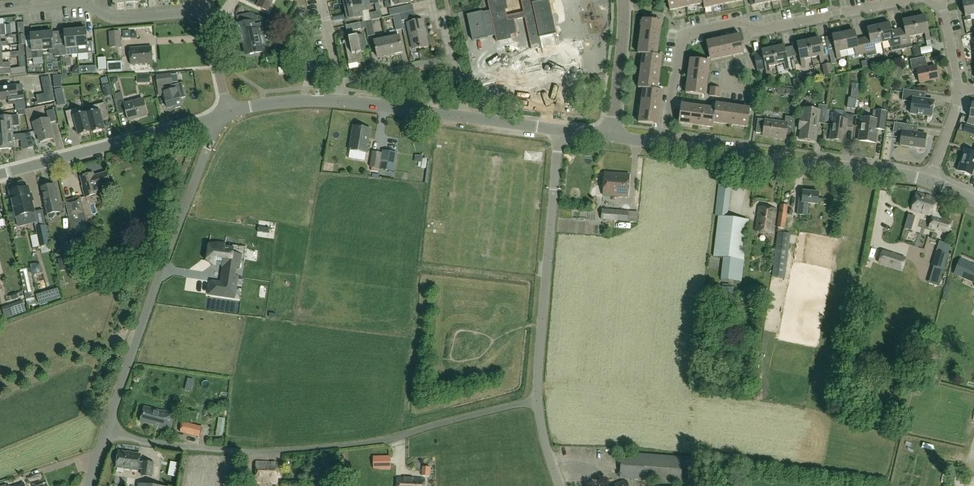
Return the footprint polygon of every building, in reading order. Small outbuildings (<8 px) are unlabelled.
[(258,7),(268,12),(273,0),(257,0),(260,1),(258,7)] [(340,0),(341,5),(344,5),(345,10),(370,5),(369,0),(366,0),(360,1),(360,0),(341,0),(340,0)] [(372,20),(382,18),(379,2),(378,3),(377,0),(372,2),(372,4),(375,3),(376,11),(368,13),(370,20),(372,20)] [(744,0),(667,0),(670,11),(703,3),(704,9),(744,0)] [(973,0),(968,0),(969,1),(962,2),(966,21),(971,20),(970,16),(973,15),(973,1),(973,0)] [(401,14),(414,11),(413,4),(389,9),(390,16),(393,15),(393,16),(400,14),(401,14)] [(370,5),(345,10),(346,15),(343,16),(344,21),(363,17),(362,12),(371,10),(370,5)] [(415,18),(414,11),(401,14),(402,20),(415,18)] [(242,36),(245,52),(255,50),(256,53),(263,51),(258,29),(255,29),(254,22),(259,21),(258,17),(250,13),(236,16),(238,24),(236,25),(239,36),(242,36)] [(472,50),(520,60),(516,79),(540,84),(545,61),(551,58),(553,62),(583,46),(577,34),(573,36),(568,26),(572,24),(565,13),(533,28),(479,15),(476,27),(480,28),(479,36),(474,35),(472,50)] [(400,14),(393,16),(396,30),(403,29),(400,14)] [(654,90),(659,56),(654,56),(659,21),(653,21),(654,15),(643,14),(638,54),(643,54),(638,88),(643,89),(638,123),(655,125),(660,91),(654,90)] [(925,16),(913,19),(917,36),(924,34),(927,46),(920,47),(921,55),(933,53),(930,40),(925,16)] [(905,36),(899,37),(901,50),(912,47),(910,37),(917,36),(913,19),(902,21),(905,36)] [(370,20),(365,21),(366,28),(368,37),(375,35),(372,20),(370,20)] [(423,20),(407,23),(412,49),(419,48),(419,49),(428,47),(423,20)] [(366,28),(365,21),(345,25),(347,32),(366,28)] [(901,50),(899,37),(893,38),(890,23),(878,26),(882,43),(889,42),(891,52),(901,50)] [(870,43),(863,44),(866,57),(877,55),(875,45),(882,43),(878,26),(867,28),(870,43)] [(88,42),(86,29),(75,30),(77,47),(78,55),(95,53),(94,41),(88,42)] [(66,44),(60,44),(61,56),(78,55),(77,47),(75,30),(64,31),(66,44)] [(108,32),(109,48),(122,47),(121,31),(108,32)] [(854,31),(843,34),(846,51),(854,49),(856,56),(865,54),(866,57),(863,44),(857,46),(854,31)] [(53,32),(41,33),(43,51),(49,50),(49,54),(55,54),(55,57),(61,56),(60,44),(54,45),(53,32)] [(43,51),(41,33),(31,34),(32,47),(26,47),(27,59),(39,58),(38,51),(43,51)] [(846,51),(843,34),(832,36),(832,39),(826,40),(830,58),(834,58),(832,49),(834,48),(837,60),(841,59),(839,53),(846,51)] [(0,36),(0,47),(1,46),(13,46),(12,41),(7,42),(1,42),(0,36),(6,35),(0,36)] [(362,52),(366,52),(362,35),(351,37),(352,40),(344,41),(349,64),(364,61),(362,52)] [(706,42),(709,58),(743,51),(740,35),(706,42)] [(399,36),(387,39),(390,55),(402,52),(399,36)] [(390,55),(387,39),(374,42),(377,58),(390,55)] [(808,41),(811,58),(819,57),(820,64),(824,63),(819,39),(808,41)] [(811,58),(808,41),(796,43),(801,67),(805,67),(804,60),(811,58)] [(0,47),(0,57),(10,56),(10,52),(2,53),(1,46),(0,47)] [(772,48),(776,66),(784,64),(785,71),(789,70),(784,46),(772,48)] [(152,47),(130,48),(131,65),(153,63),(152,47)] [(776,66),(772,48),(761,51),(766,75),(770,74),(769,67),(776,66)] [(114,55),(105,55),(105,68),(114,68),(114,55)] [(0,57),(0,75),(11,74),(11,69),(11,68),(10,62),(3,63),(2,57),(10,57),(10,56),(0,57)] [(925,57),(910,60),(912,71),(917,71),(919,83),(938,79),(935,66),(926,68),(923,57),(925,57)] [(129,58),(115,59),(115,69),(130,69),(129,58)] [(702,96),(707,61),(690,59),(686,93),(702,96)] [(310,72),(308,61),(299,63),(301,74),(310,72)] [(833,74),(831,63),(822,65),(824,76),(833,74)] [(19,68),(11,69),(11,74),(11,75),(26,72),(25,67),(19,68)] [(157,86),(172,84),(171,73),(156,75),(157,86)] [(186,97),(182,83),(164,88),(166,97),(165,97),(168,108),(175,106),(176,108),(181,107),(181,105),(182,104),(181,99),(186,97)] [(55,101),(51,85),(43,86),(46,103),(55,101)] [(24,102),(23,91),(22,86),(16,87),(16,86),(0,88),(0,101),(9,99),(9,104),(24,102)] [(719,98),(720,89),(711,87),(709,96),(719,98)] [(897,92),(903,93),(902,101),(912,102),(911,114),(930,116),(931,108),(932,108),(933,101),(917,99),(917,92),(903,90),(904,89),(897,88),(897,92)] [(55,90),(57,98),(64,97),(62,89),(55,90)] [(115,96),(120,114),(127,112),(129,120),(147,115),(143,100),(125,104),(123,99),(122,95),(115,96)] [(854,109),(856,99),(848,98),(847,108),(854,109)] [(747,128),(750,111),(750,107),(715,102),(714,107),(681,103),(681,107),(678,123),(712,128),(713,123),(747,128)] [(95,112),(87,114),(87,113),(92,133),(104,130),(101,118),(108,116),(105,103),(93,106),(95,112)] [(800,116),(798,130),(800,130),(799,139),(816,142),(818,124),(824,125),(827,106),(819,105),(818,110),(803,108),(802,116),(800,116)] [(77,109),(66,112),(69,125),(76,123),(79,135),(91,132),(91,133),(92,133),(87,113),(79,115),(77,109)] [(48,119),(33,123),(35,132),(38,131),(40,142),(54,139),(50,123),(56,121),(53,110),(50,111),(46,112),(48,119)] [(875,141),(877,129),(883,130),(884,131),(886,112),(873,111),(871,121),(862,119),(859,139),(855,138),(854,139),(875,141)] [(833,118),(830,139),(827,138),(826,139),(844,141),(846,127),(852,128),(854,116),(846,114),(845,120),(833,118)] [(15,135),(13,135),(12,126),(19,126),(18,115),(4,117),(4,123),(0,123),(0,136),(13,135),(15,135)] [(793,133),(795,118),(785,117),(784,123),(765,121),(763,136),(785,139),(786,132),(793,133)] [(900,145),(924,148),(926,134),(910,132),(911,126),(918,127),(918,126),(894,123),(893,133),(902,134),(900,145)] [(973,128),(965,125),(965,126),(961,124),(959,130),(963,131),(963,132),(971,134),(973,128)] [(367,153),(371,129),(353,126),(349,150),(367,153)] [(0,136),(0,149),(14,148),(13,141),(26,140),(28,148),(34,147),(30,133),(24,134),(15,135),(13,135),(0,136)] [(973,153),(965,150),(958,171),(971,175),(973,167),(973,152),(973,153)] [(370,167),(379,169),(379,170),(385,170),(388,152),(382,151),(382,153),(373,152),(370,167)] [(98,187),(104,185),(104,187),(111,186),(107,172),(94,176),(93,173),(80,177),(84,189),(83,189),(85,197),(100,193),(98,187)] [(617,183),(618,174),(604,173),(603,195),(614,196),(614,189),(615,190),(616,183),(617,183)] [(614,189),(614,196),(628,197),(629,175),(618,174),(617,183),(616,183),(615,190),(614,189)] [(732,175),(720,174),(715,215),(727,217),(732,175)] [(17,187),(33,185),(33,179),(16,181),(17,187)] [(54,185),(42,187),(46,208),(49,220),(53,219),(56,215),(55,213),(60,212),(58,205),(59,205),(54,185)] [(35,223),(37,222),(28,187),(10,192),(19,227),(35,223)] [(818,204),(819,193),(803,191),(803,198),(799,197),(798,215),(806,216),(808,203),(818,204)] [(929,228),(948,233),(951,222),(941,218),(938,213),(934,212),(938,199),(917,193),(911,210),(933,217),(929,228)] [(65,201),(74,236),(90,232),(81,197),(65,201)] [(784,278),(790,234),(783,233),(784,229),(788,206),(780,205),(777,228),(778,228),(777,232),(778,232),(772,276),(784,278)] [(772,234),(776,209),(759,207),(756,231),(772,234)] [(611,220),(612,210),(602,209),(601,219),(611,220)] [(628,211),(612,210),(611,220),(627,221),(628,211)] [(742,274),(748,220),(718,217),(714,256),(724,257),(721,279),(735,281),(741,281),(742,274)] [(832,222),(830,230),(838,232),(840,223),(832,222)] [(46,226),(36,228),(38,235),(30,236),(33,248),(40,246),(41,253),(51,251),(46,226)] [(61,236),(64,250),(73,249),(70,234),(61,236)] [(943,268),(951,245),(939,241),(932,265),(933,266),(931,272),(945,276),(947,269),(943,268)] [(210,245),(208,261),(217,263),(217,261),(224,262),(223,266),(225,266),(222,282),(211,281),(209,294),(236,298),(242,259),(233,257),(234,248),(226,247),(227,244),(219,243),(219,246),(210,245)] [(882,251),(879,262),(901,269),(904,258),(882,251)] [(960,259),(953,274),(973,283),(973,265),(960,259)] [(31,266),(31,270),(33,273),(37,274),(41,272),(41,268),(39,264),(35,264),(31,266)] [(799,274),(810,275),(811,267),(799,266),(799,274)] [(140,421),(170,429),(173,415),(144,407),(140,421)] [(218,417),(216,435),(222,436),(225,418),(218,417)] [(183,420),(180,430),(200,435),(202,425),(183,420)] [(140,476),(150,477),(152,463),(142,462),(142,463),(138,462),(139,455),(117,452),(115,468),(137,471),(137,470),(141,470),(140,476)] [(683,458),(622,453),(620,478),(632,479),(681,483),(683,458)] [(277,482),(278,463),(256,462),(256,482),(277,482)] [(429,476),(430,467),(422,467),(422,468),(417,467),(416,475),(429,476)] [(407,478),(398,478),(397,485),(424,485),(424,479),(407,478)]
